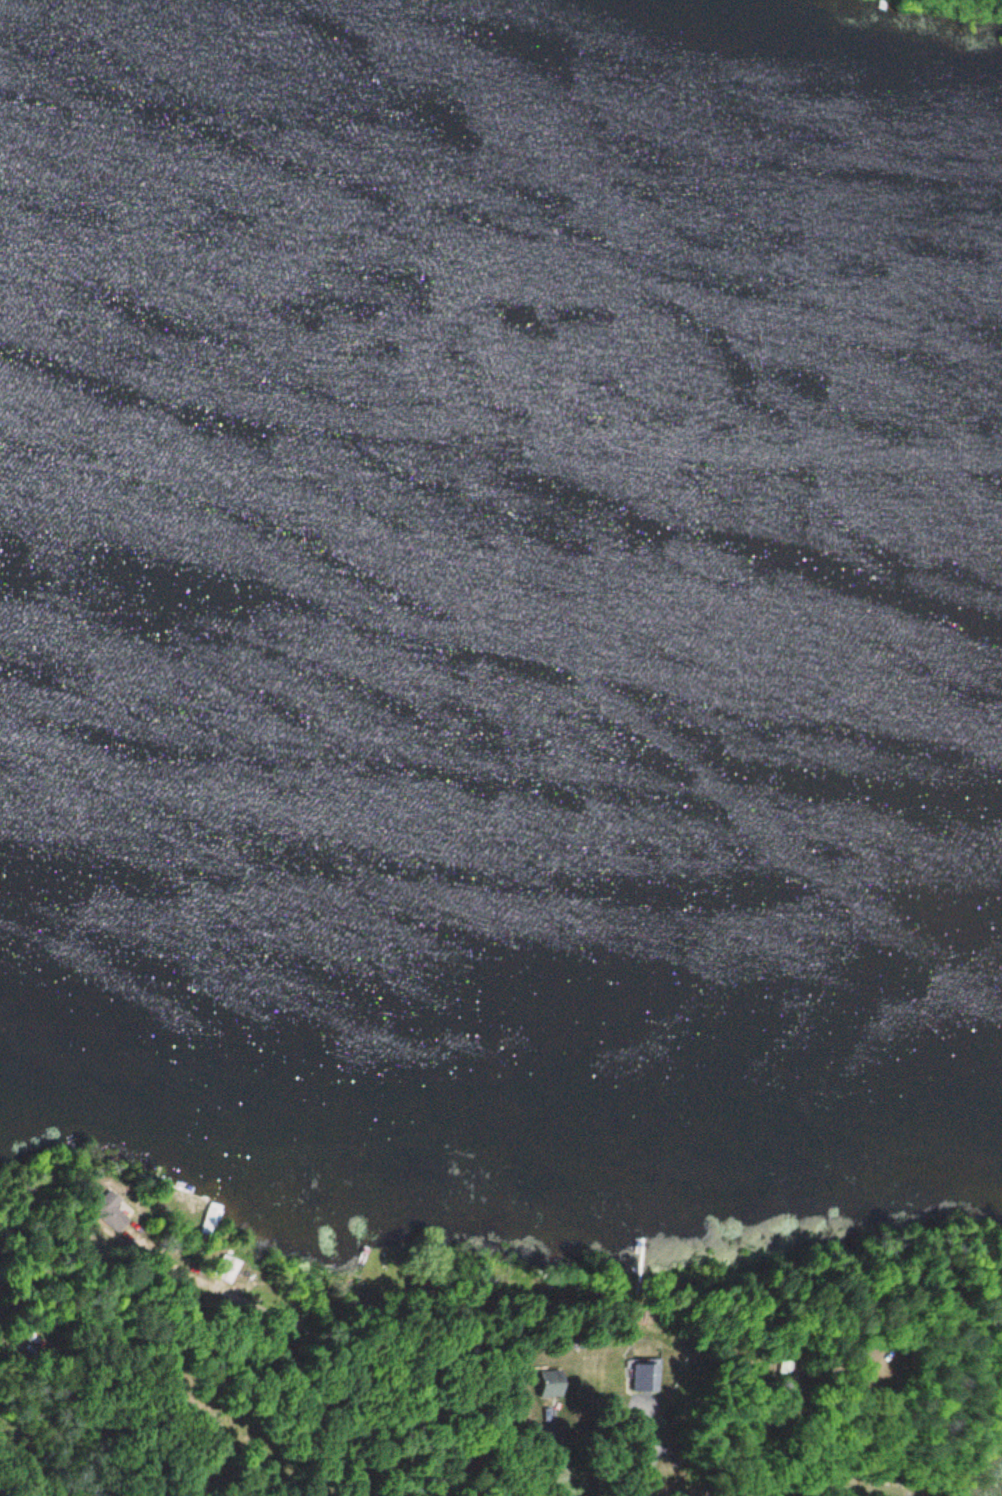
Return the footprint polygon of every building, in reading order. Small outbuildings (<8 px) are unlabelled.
[(210,1236),(220,1209),(209,1205),(199,1232),(210,1236)] [(658,1390),(658,1376),(640,1376),(640,1390),(658,1390)]
